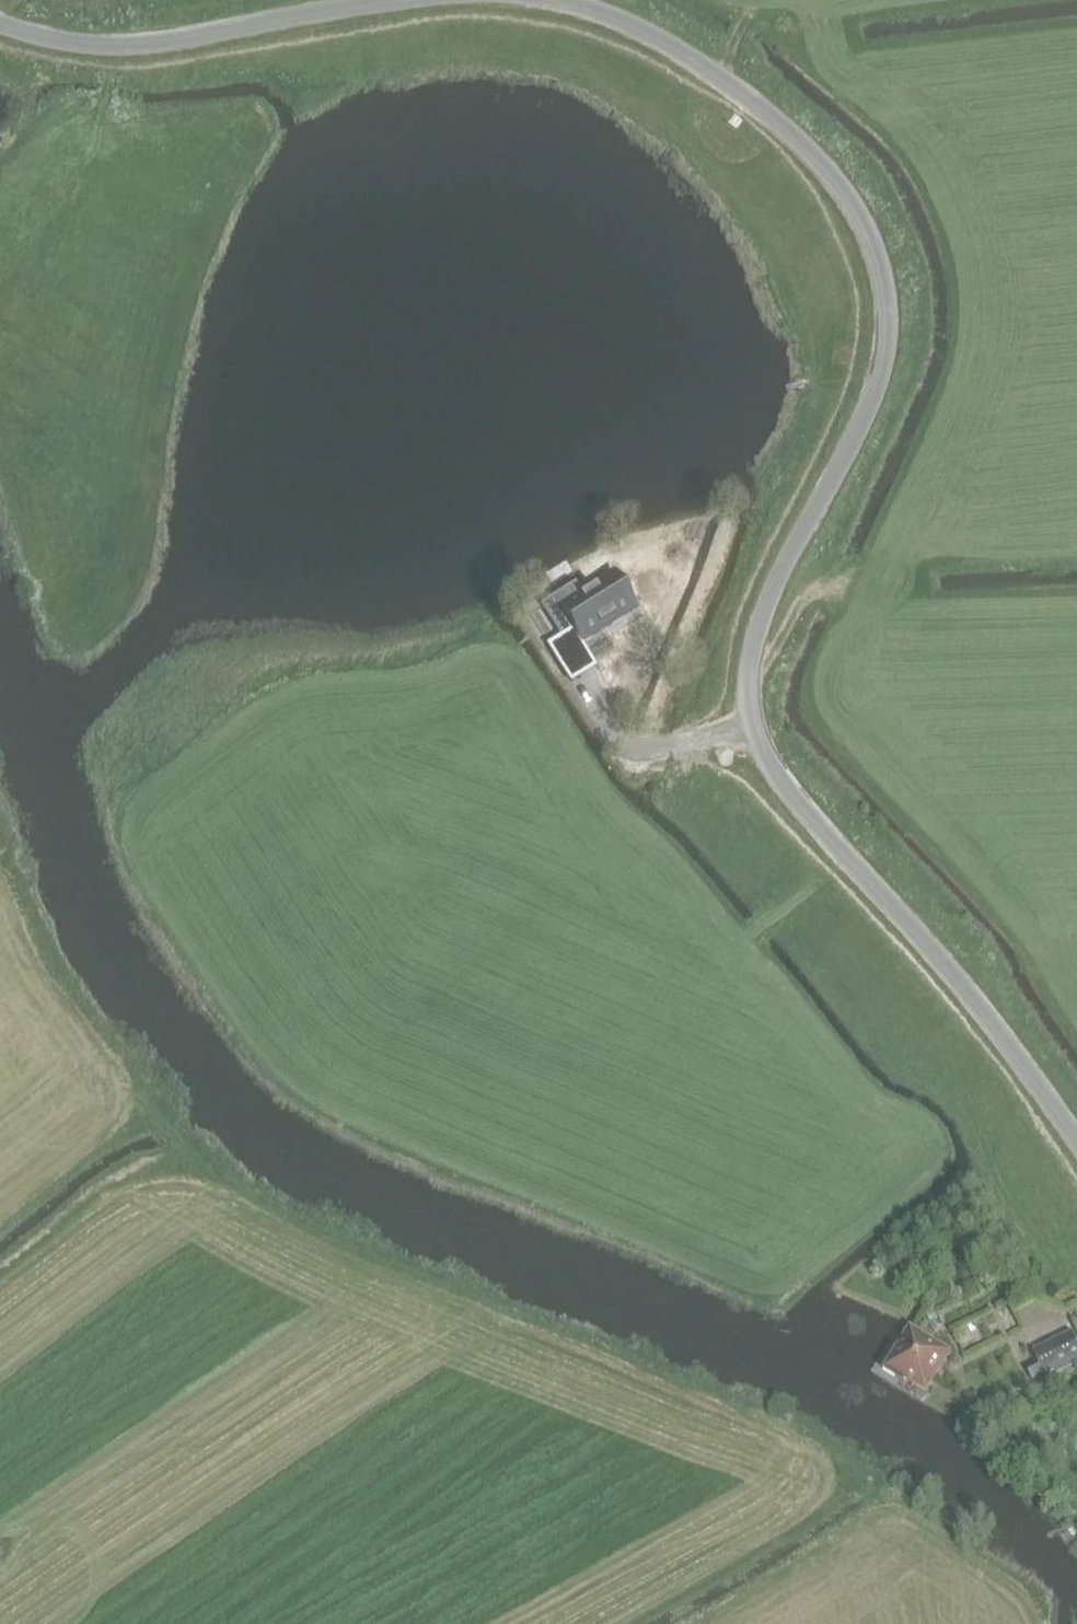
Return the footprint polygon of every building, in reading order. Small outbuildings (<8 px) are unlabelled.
[(615,571),(560,606),(583,643),(638,608),(615,571)] [(562,637),(548,646),(559,664),(573,655),(562,637)] [(905,1378),(923,1389),(945,1353),(910,1332),(899,1350),(894,1347),(880,1369),(902,1382),(905,1378)] [(1031,1382),(1076,1359),(1076,1345),(1071,1333),(1031,1352),(1039,1368),(1027,1374),(1031,1382)]
